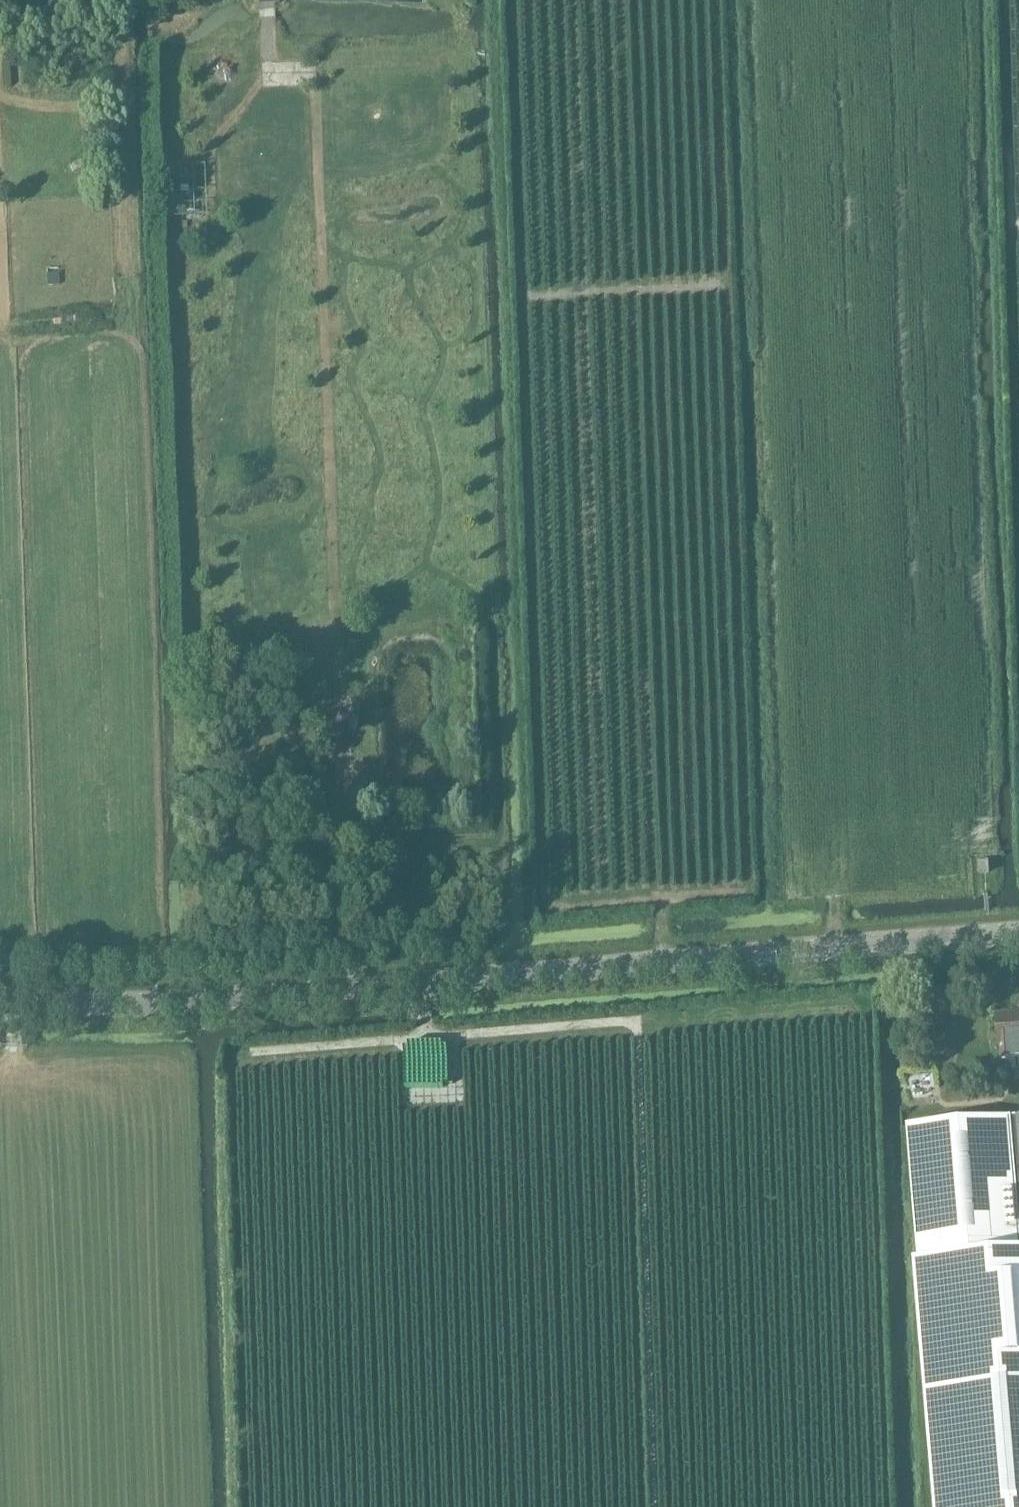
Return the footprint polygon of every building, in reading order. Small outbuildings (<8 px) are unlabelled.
[(980,861),(980,872),(991,871),(991,860),(980,861)] [(996,1016),(999,1044),(1000,1044),(1001,1060),(1018,1058),(1018,1014),(996,1016)] [(1010,1119),(1018,1232),(1018,1118),(1010,1119)] [(907,1128),(918,1261),(914,1262),(935,1506),(1018,1506),(1018,1232),(1010,1119),(907,1128)]
